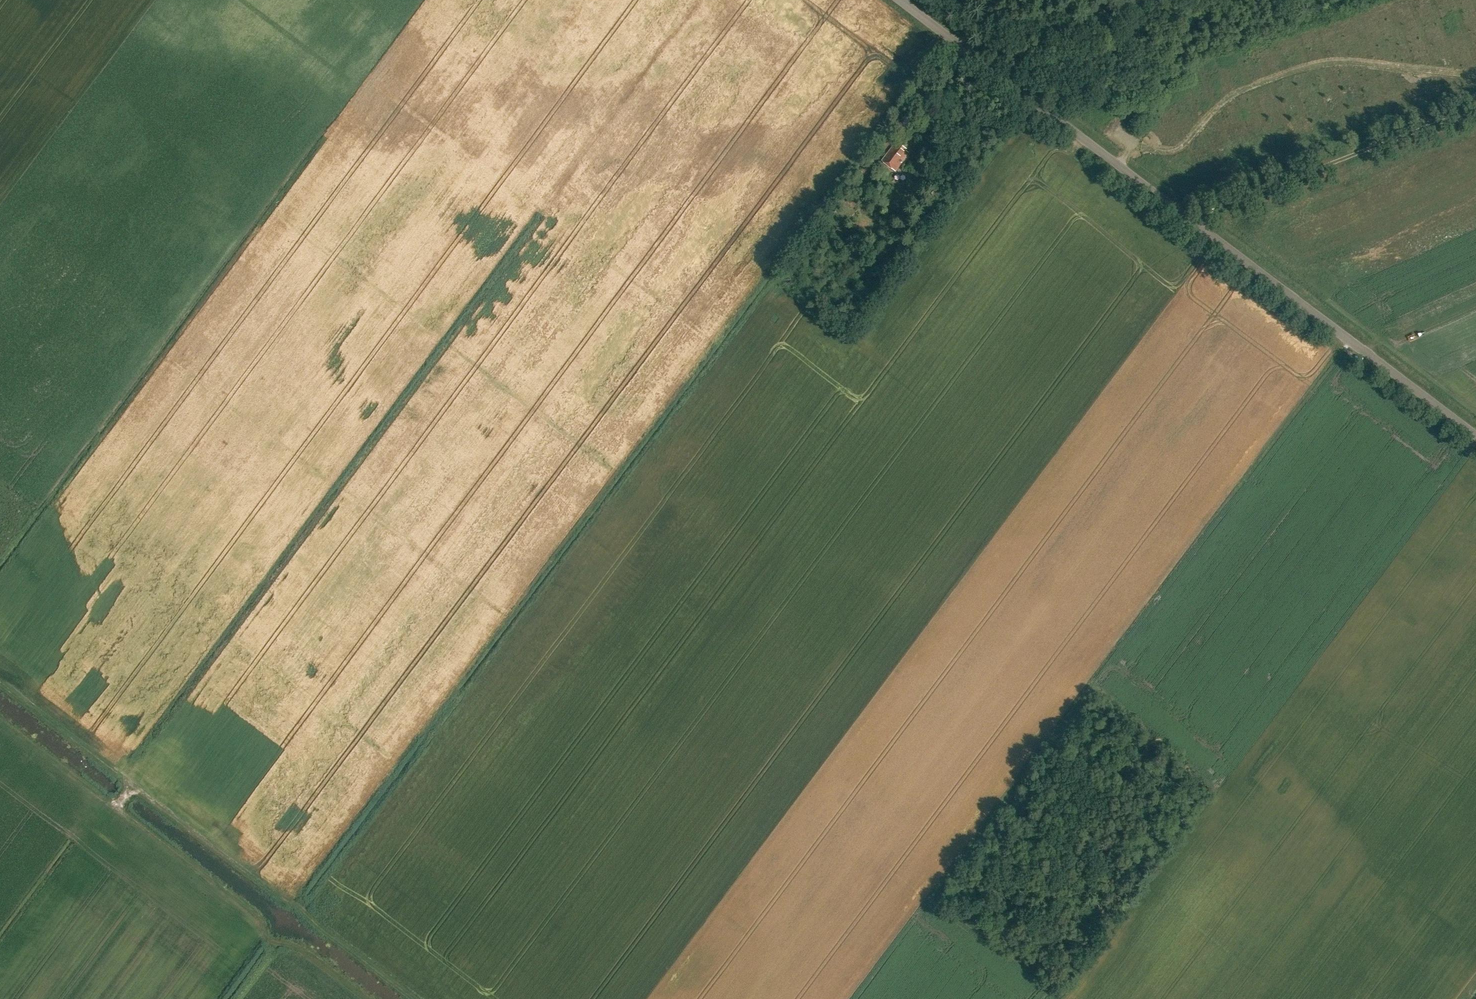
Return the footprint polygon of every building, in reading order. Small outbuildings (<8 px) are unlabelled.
[(906,148),(898,142),(898,144),(895,142),(881,161),(895,170),(901,162),(900,162),(908,152),(905,149),(906,148)] [(870,158),(861,170),(868,175),(876,164),(870,158)] [(1449,478),(1452,483),(1459,479),(1457,474),(1449,478)]
